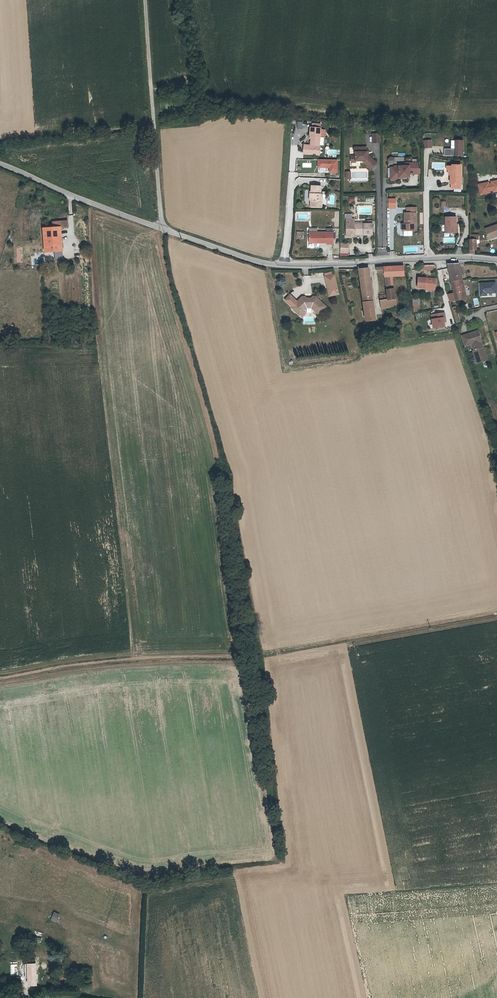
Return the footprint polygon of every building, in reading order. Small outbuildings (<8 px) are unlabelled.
[(310,135),(311,135),(310,145),(316,145),(319,145),(320,127),(312,127),(310,127),(310,135)] [(381,143),(381,134),(372,134),(372,143),(381,143)] [(310,145),(303,144),(303,153),(316,154),(316,145),(310,145)] [(457,154),(446,153),(446,160),(464,161),(464,146),(457,145),(457,154)] [(366,153),(366,150),(366,146),(353,146),(354,151),(356,152),(355,155),(351,155),(351,160),(356,160),(356,159),(360,159),(362,159),(370,167),(376,162),(370,155),(368,156),(368,157),(366,153)] [(338,160),(317,160),(317,167),(329,168),(329,173),(337,173),(338,160)] [(390,177),(400,177),(410,177),(409,170),(413,170),(413,174),(419,174),(419,162),(405,162),(405,165),(400,165),(400,169),(395,169),(395,167),(390,167),(390,177)] [(452,172),(452,180),(451,189),(460,190),(461,171),(452,170),(452,172)] [(477,184),(480,195),(491,193),(490,191),(493,191),(493,192),(496,192),(496,180),(491,181),(491,183),(489,184),(489,182),(477,184)] [(320,186),(310,186),(310,194),(309,194),(309,200),(311,202),(311,206),(322,206),(322,201),(320,201),(320,194),(320,186)] [(387,198),(387,208),(396,208),(396,198),(387,198)] [(405,218),(405,229),(402,229),(402,236),(417,236),(417,213),(408,213),(408,219),(405,218)] [(42,255),(42,263),(64,262),(63,231),(70,231),(69,221),(63,221),(63,224),(55,225),(55,232),(54,232),(46,232),(46,233),(46,236),(47,254),(43,254),(42,255)] [(372,235),(371,221),(365,221),(365,224),(354,224),(346,225),(346,234),(354,234),(363,234),(364,235),(372,235)] [(455,240),(455,224),(446,224),(445,239),(455,240)] [(485,228),(488,237),(493,235),(494,237),(496,236),(496,224),(485,228)] [(309,243),(319,242),(326,242),(326,244),(333,243),(333,231),(308,232),(309,243)] [(478,240),(469,240),(469,252),(476,252),(476,247),(478,247),(478,244),(478,240)] [(339,256),(348,256),(348,242),(340,242),(339,256)] [(448,264),(451,282),(463,279),(459,264),(448,264)] [(381,300),(398,298),(396,286),(392,287),(390,276),(405,274),(404,265),(374,267),(375,272),(383,271),(386,293),(380,294),(381,300)] [(368,268),(359,269),(366,320),(375,319),(368,268)] [(329,296),(339,294),(335,274),(325,276),(329,296)] [(418,288),(426,288),(435,289),(436,279),(418,278),(418,288)] [(463,279),(451,282),(454,292),(456,301),(467,299),(463,279)] [(495,282),(479,283),(480,297),(487,297),(487,294),(496,293),(495,282)] [(456,301),(454,292),(447,293),(448,295),(450,302),(456,301)] [(292,307),(297,301),(290,295),(285,301),(292,307)] [(292,307),(292,308),(300,315),(308,308),(312,308),(320,314),(327,306),(316,296),(315,296),(314,296),(313,296),(310,298),(307,298),(304,296),(303,296),(301,296),(297,301),(292,307)] [(398,298),(381,300),(382,307),(385,306),(387,310),(399,308),(398,298)] [(445,312),(430,315),(432,329),(445,327),(444,323),(446,322),(445,312)] [(482,356),(485,355),(483,347),(482,347),(481,344),(482,343),(481,341),(482,340),(478,330),(461,335),(465,346),(470,344),(472,344),(474,350),(472,350),(475,359),(482,357),(482,356)] [(487,359),(485,355),(482,356),(482,357),(475,359),(477,363),(487,359)] [(56,922),(59,914),(53,911),(50,919),(56,922)] [(33,964),(24,965),(25,987),(35,986),(33,964)]
